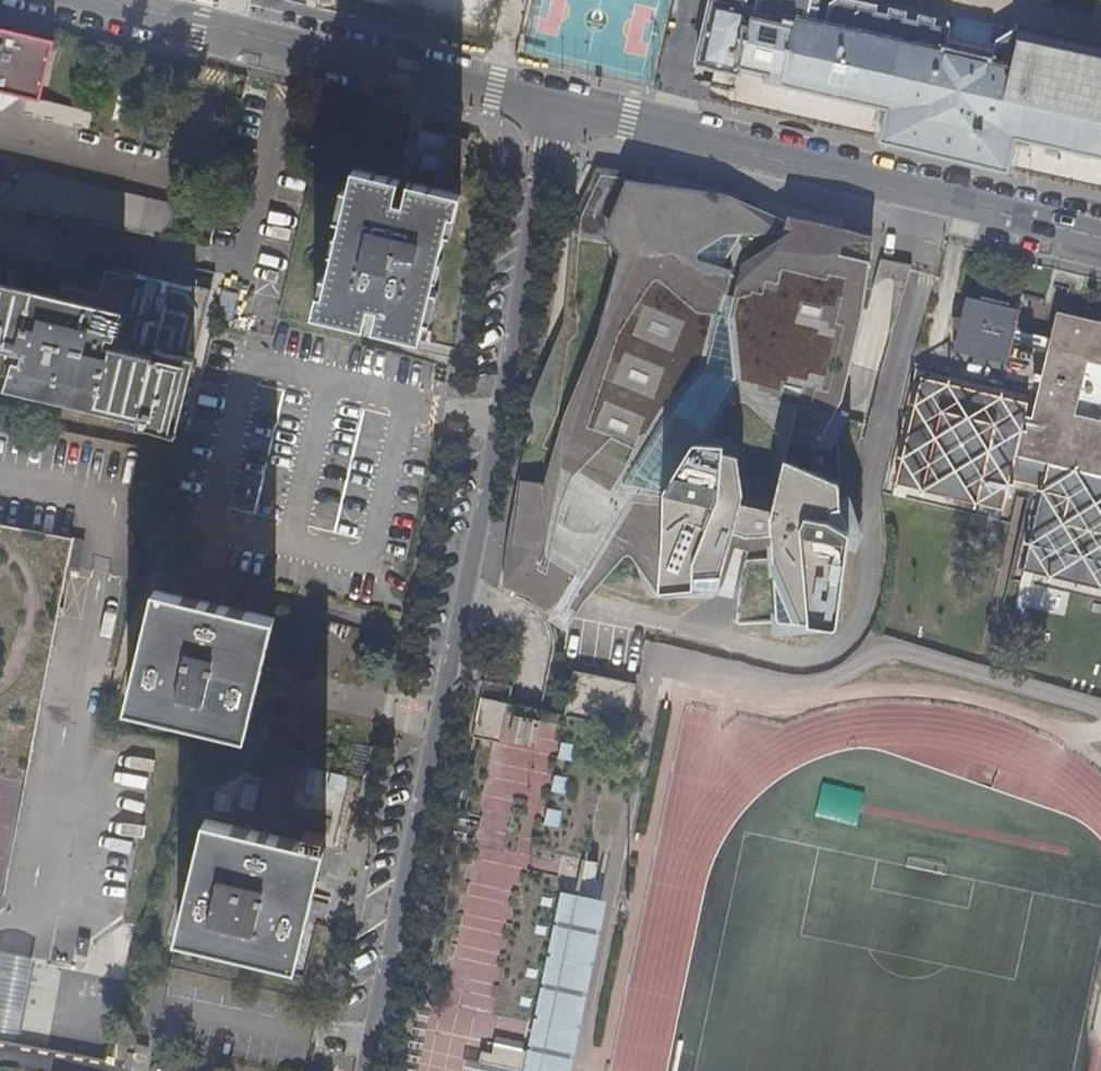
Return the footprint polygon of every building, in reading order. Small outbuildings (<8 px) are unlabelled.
[(951,37),(953,30),(951,22),(858,0),(832,0),(832,3),(823,1),(823,0),(712,0),(711,2),(697,64),(699,66),(714,70),(707,101),(1100,193),(1100,44),(1019,25),(1018,30),(1016,30),(1017,27),(998,39),(996,48),(993,60),(948,49),(951,37)] [(29,67),(47,71),(54,42),(0,28),(0,61),(29,67)] [(996,48),(951,37),(948,49),(993,60),(996,48)] [(40,101),(47,71),(29,67),(0,61),(0,91),(40,101)] [(462,206),(475,153),(453,148),(440,201),(417,195),(412,216),(403,214),(408,193),(362,182),(356,209),(349,208),(342,236),(349,237),(346,250),(342,249),(338,265),(342,266),(334,296),(328,295),(320,330),(371,342),(367,358),(433,374),(437,358),(425,355),(431,331),(437,332),(444,305),(438,303),(440,294),(443,295),(448,274),(445,273),(451,246),(457,248),(467,208),(462,206)] [(0,197),(0,205),(155,235),(184,204),(26,170),(0,197)] [(526,456),(508,545),(509,590),(564,620),(585,588),(591,589),(602,581),(617,549),(633,555),(646,595),(647,597),(648,598),(649,599),(651,599),(712,600),(714,600),(716,599),(717,598),(718,595),(735,597),(732,620),(733,622),(734,624),(735,625),(737,625),(783,624),(803,625),(833,630),(836,629),(838,627),(839,624),(850,535),(839,508),(838,423),(863,316),(871,263),(861,261),(862,249),(769,222),(674,194),(603,184),(601,189),(591,210),(577,239),(589,245),(585,253),(590,256),(571,277),(565,366),(574,369),(553,426),(534,428),(529,455),(526,456)] [(591,210),(601,189),(596,186),(586,208),(591,210)] [(877,256),(868,297),(898,303),(907,262),(877,256)] [(18,352),(17,355),(9,353),(8,360),(14,362),(8,388),(141,420),(139,428),(152,430),(178,438),(179,434),(178,433),(195,363),(196,363),(197,358),(170,354),(158,350),(157,351),(159,351),(157,358),(115,347),(116,340),(118,340),(125,313),(121,312),(120,313),(93,306),(91,306),(90,310),(64,304),(65,299),(64,299),(0,284),(0,348),(18,352)] [(91,306),(93,306),(95,299),(65,293),(64,299),(65,299),(64,304),(90,310),(91,306)] [(967,299),(954,352),(1007,364),(1020,312),(967,299)] [(1029,405),(922,380),(896,486),(1004,511),(1012,479),(1044,487),(1025,571),(1100,589),(1100,323),(1058,312),(1032,419),(1026,418),(1029,405)] [(5,910),(28,782),(67,567),(73,538),(0,524),(0,909),(5,910)] [(246,738),(274,618),(156,595),(129,711),(246,738)] [(569,716),(511,985),(581,999),(604,885),(595,883),(599,865),(587,863),(614,731),(626,734),(636,687),(573,674),(565,716),(569,716)] [(542,711),(507,706),(511,689),(483,683),(477,710),(421,983),(506,1004),(511,985),(569,716),(565,716),(542,711)] [(268,826),(298,833),(316,837),(344,844),(358,785),(281,767),(268,826)] [(258,791),(245,788),(240,809),(254,812),(258,791)] [(232,797),(215,794),(212,809),(229,813),(232,797)] [(184,939),(300,967),(328,850),(314,846),(295,842),(212,822),(184,939)] [(295,842),(314,846),(316,837),(298,833),(295,842)] [(1,954),(0,959),(0,1033),(23,1036),(38,960),(1,954)] [(421,983),(402,1070),(464,1070),(471,1040),(498,1046),(506,1004),(421,983)] [(566,1069),(581,999),(511,985),(506,1004),(498,1046),(471,1040),(464,1070),(560,1070),(566,1069)] [(114,1058),(126,1061),(125,1068),(138,1070),(145,1070),(150,1047),(139,1045),(140,1041),(118,1036),(114,1058)] [(675,1053),(671,1070),(677,1070),(681,1055),(675,1053)]
